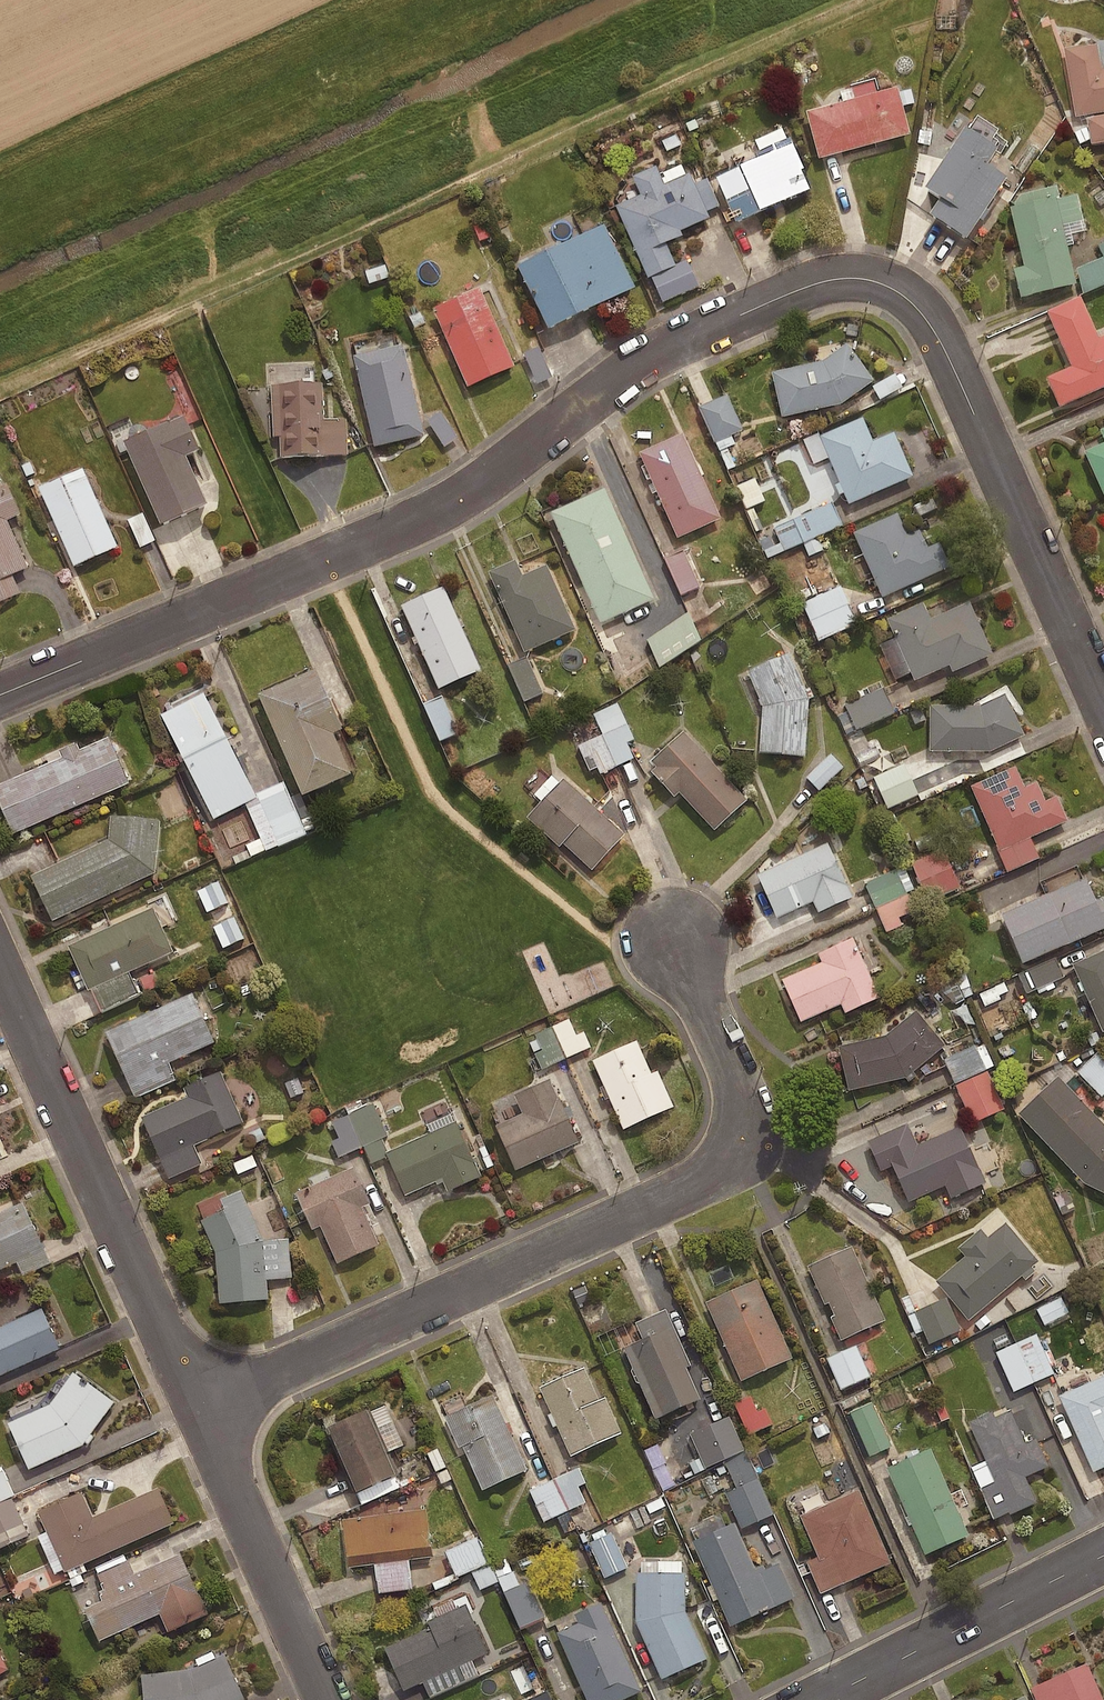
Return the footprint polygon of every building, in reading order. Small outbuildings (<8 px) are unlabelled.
[(1063,47),(1074,115),(1086,114),(1090,142),(1103,139),(1103,66),(1103,67),(1098,41),(1063,47)] [(897,86),(805,110),(818,157),(909,132),(897,86)] [(964,126),(924,185),(938,195),(926,213),(964,238),(1005,175),(985,162),(996,147),(964,126)] [(757,155),(712,175),(733,222),(808,188),(798,168),(801,167),(788,136),(755,151),(757,155)] [(928,157),(917,155),(912,190),(923,192),(928,157)] [(655,164),(631,175),(640,194),(614,205),(646,277),(674,264),(664,242),(681,235),(679,230),(708,217),(688,171),(663,183),(655,164)] [(1055,195),(1009,207),(1023,265),(1014,267),(1021,295),(1076,282),(1055,195)] [(602,223),(515,265),(545,328),(632,286),(602,223)] [(478,287),(431,308),(466,387),(513,366),(478,287)] [(1046,309),(1071,366),(1046,377),(1058,405),(1103,385),(1103,333),(1098,336),(1079,294),(1046,309)] [(820,360),(770,371),(780,416),(840,403),(873,379),(846,341),(820,360)] [(401,343),(352,355),(373,446),(422,435),(401,343)] [(553,376),(544,353),(525,361),(534,383),(553,376)] [(902,389),(894,376),(873,388),(881,401),(902,389)] [(320,382),(270,384),(271,435),(278,434),(278,457),(347,455),(346,417),(322,418),(320,382)] [(727,450),(736,446),(732,438),(743,433),(726,398),(699,411),(725,465),(732,461),(727,450)] [(180,414),(120,440),(157,522),(203,501),(182,454),(195,448),(180,414)] [(458,440),(442,414),(428,423),(444,448),(458,440)] [(861,416),(817,435),(848,503),(912,475),(893,431),(871,440),(861,416)] [(719,518),(680,432),(637,451),(676,537),(719,518)] [(1083,450),(1103,495),(1103,494),(1103,441),(1083,450)] [(115,546),(80,467),(36,487),(71,566),(115,546)] [(764,504),(755,480),(736,488),(746,511),(764,504)] [(18,592),(9,573),(25,566),(5,520),(18,514),(4,482),(0,484),(0,600),(18,592)] [(604,488),(549,512),(599,623),(653,599),(604,488)] [(936,498),(914,505),(918,518),(940,511),(936,498)] [(768,561),(801,545),(807,557),(822,550),(817,538),(842,526),(832,505),(758,539),(768,561)] [(900,512),(853,532),(882,596),(950,566),(938,541),(927,546),(917,524),(907,528),(900,512)] [(154,543),(142,515),(128,522),(140,549),(154,543)] [(700,588),(685,553),(666,562),(681,597),(700,588)] [(514,559),(487,571),(523,651),(573,628),(544,563),(520,574),(514,559)] [(441,586),(399,605),(436,689),(479,670),(441,586)] [(856,626),(839,588),(802,605),(819,643),(856,626)] [(921,602),(886,618),(913,680),(948,664),(951,671),(991,653),(968,601),(929,619),(921,602)] [(705,644),(689,617),(646,642),(661,669),(705,644)] [(802,693),(787,656),(751,673),(762,717),(759,757),(804,759),(808,700),(802,693)] [(541,697),(526,661),(509,669),(524,704),(541,697)] [(312,668),(254,693),(298,794),(347,773),(329,732),(338,728),(312,668)] [(254,797),(201,692),(158,714),(211,818),(254,797)] [(893,714),(883,692),(838,714),(848,736),(893,714)] [(978,705),(929,705),(928,750),(989,751),(1023,734),(1003,693),(978,705)] [(458,735),(442,699),(423,707),(440,744),(458,735)] [(634,741),(616,705),(568,729),(594,780),(632,760),(625,745),(634,741)] [(682,730),(648,760),(654,767),(650,771),(673,796),(678,792),(713,830),(746,800),(682,730)] [(106,736),(0,782),(0,809),(11,833),(126,783),(106,736)] [(868,737),(851,745),(859,765),(876,758),(868,737)] [(843,769),(829,755),(806,779),(820,793),(843,769)] [(918,796),(904,767),(873,781),(887,811),(918,796)] [(1013,768),(971,786),(999,850),(1068,821),(1056,794),(1043,800),(1036,782),(1022,788),(1013,768)] [(623,834),(561,778),(525,817),(558,847),(562,843),(590,869),(623,834)] [(158,820),(108,816),(106,839),(28,875),(50,920),(153,871),(158,820)] [(827,842),(756,874),(775,917),(812,901),(817,913),(852,897),(827,842)] [(958,892),(945,854),(910,867),(923,904),(958,892)] [(913,915),(898,874),(868,885),(887,936),(902,930),(898,921),(913,915)] [(999,915),(1021,964),(1103,927),(1103,902),(1102,897),(1094,900),(1084,877),(999,915)] [(238,928),(228,905),(212,911),(221,935),(238,928)] [(170,952),(150,907),(65,946),(85,990),(170,952)] [(878,997),(851,937),(815,953),(819,962),(780,979),(799,1022),(840,1004),(844,1012),(878,997)] [(1071,964),(1101,1031),(1103,1030),(1103,949),(1071,964)] [(1063,980),(1054,961),(1027,974),(1036,993),(1063,980)] [(1009,996),(1004,985),(980,996),(985,1008),(1009,996)] [(212,1042),(190,993),(103,1031),(134,1098),(174,1080),(166,1063),(212,1042)] [(884,1035),(837,1046),(847,1090),(904,1077),(944,1045),(915,1010),(884,1035)] [(586,1037),(566,1024),(528,1041),(541,1071),(591,1049),(586,1037)] [(649,1074),(635,1041),(591,1061),(621,1129),(672,1106),(656,1071),(649,1074)] [(993,1069),(984,1046),(945,1060),(954,1084),(993,1069)] [(1099,1053),(1077,1074),(1101,1099),(1103,1096),(1103,1059),(1099,1053)] [(241,1123),(218,1071),(182,1088),(186,1097),(140,1118),(167,1178),(200,1164),(192,1145),(241,1123)] [(1057,1076),(1017,1114),(1083,1183),(1103,1194),(1103,1125),(1057,1076)] [(1002,1113),(986,1077),(958,1089),(973,1125),(1002,1113)] [(576,1141),(548,1079),(512,1095),(520,1113),(494,1125),(514,1169),(576,1141)] [(479,1176),(454,1121),(384,1153),(403,1195),(440,1179),(445,1191),(479,1176)] [(959,1126),(887,1158),(907,1202),(944,1186),(949,1198),(984,1182),(959,1126)] [(254,1153),(234,1160),(240,1176),(260,1169),(254,1153)] [(367,1203),(351,1167),(293,1193),(310,1230),(318,1226),(335,1264),(376,1245),(359,1207),(367,1203)] [(291,1278),(288,1239),(261,1241),(244,1201),(198,1220),(212,1252),(216,1304),(267,1300),(265,1280),(291,1278)] [(20,1202),(0,1211),(0,1268),(41,1249),(20,1202)] [(979,1229),(957,1248),(964,1256),(934,1281),(967,1320),(1036,1261),(1004,1223),(986,1237),(979,1229)] [(851,1246),(806,1266),(839,1340),(884,1320),(851,1246)] [(790,1359),(755,1280),(704,1302),(739,1381),(790,1359)] [(1069,1316),(1061,1300),(1037,1311),(1045,1327),(1069,1316)] [(958,1333),(944,1302),(907,1318),(916,1337),(924,1333),(930,1345),(958,1333)] [(39,1308),(0,1326),(0,1374),(57,1349),(39,1308)] [(660,1416),(698,1399),(666,1328),(628,1345),(660,1416)] [(1053,1376),(1036,1336),(996,1354),(1014,1394),(1053,1376)] [(869,1379),(855,1349),(827,1361),(842,1392),(869,1379)] [(596,1401),(582,1369),(539,1388),(569,1456),(619,1434),(604,1398),(596,1401)] [(112,1402),(70,1373),(47,1405),(5,1424),(26,1470),(81,1446),(112,1402)] [(1057,1396),(1091,1473),(1103,1467),(1103,1375),(1057,1396)] [(524,1470),(491,1396),(443,1417),(457,1448),(461,1446),(480,1490),(524,1470)] [(750,1400),(735,1407),(749,1437),(773,1426),(765,1411),(757,1415),(750,1400)] [(891,1449),(872,1405),(850,1414),(869,1459),(891,1449)] [(991,1412),(968,1422),(1009,1514),(1035,1502),(1024,1477),(1047,1467),(1035,1438),(1024,1443),(1009,1410),(993,1417),(991,1412)] [(391,1474),(363,1411),(324,1428),(353,1492),(391,1474)] [(742,1454),(727,1421),(692,1437),(707,1470),(742,1454)] [(930,1449),(886,1468),(924,1555),(967,1536),(930,1449)] [(676,1487),(659,1453),(647,1459),(663,1493),(676,1487)] [(772,1518),(747,1458),(727,1467),(736,1490),(727,1494),(742,1530),(772,1518)] [(586,1506),(580,1491),(587,1488),(580,1471),(529,1492),(543,1524),(586,1506)] [(2,1474),(0,1474),(0,1552),(30,1539),(2,1474)] [(172,1523),(156,1488),(90,1517),(79,1492),(35,1512),(62,1572),(172,1523)] [(857,1490),(797,1516),(816,1558),(805,1562),(819,1593),(889,1563),(857,1490)] [(431,1557),(425,1509),(341,1520),(347,1568),(431,1557)] [(732,1524),(691,1543),(729,1627),(793,1598),(778,1564),(755,1574),(732,1524)] [(458,1578),(489,1566),(475,1529),(463,1534),(466,1544),(448,1551),(458,1578)] [(627,1570),(613,1536),(590,1546),(604,1580),(627,1570)] [(206,1615),(179,1553),(101,1587),(106,1599),(82,1609),(97,1642),(158,1615),(166,1632),(206,1615)] [(496,1569),(502,1583),(523,1631),(543,1622),(527,1585),(522,1586),(510,1558),(494,1565),(496,1569)] [(502,1583),(496,1569),(472,1580),(478,1593),(502,1583)] [(684,1611),(684,1573),(634,1573),(633,1622),(659,1680),(705,1659),(684,1611)] [(599,1604),(573,1615),(576,1623),(554,1633),(584,1699),(622,1699),(639,1692),(599,1604)] [(402,1691),(485,1654),(466,1612),(383,1649),(402,1691)] [(9,1667),(0,1651),(0,1672),(9,1667)] [(222,1655),(187,1671),(140,1675),(142,1699),(243,1699),(222,1655)] [(1086,1664),(1030,1689),(1034,1699),(1102,1699),(1086,1664)]
